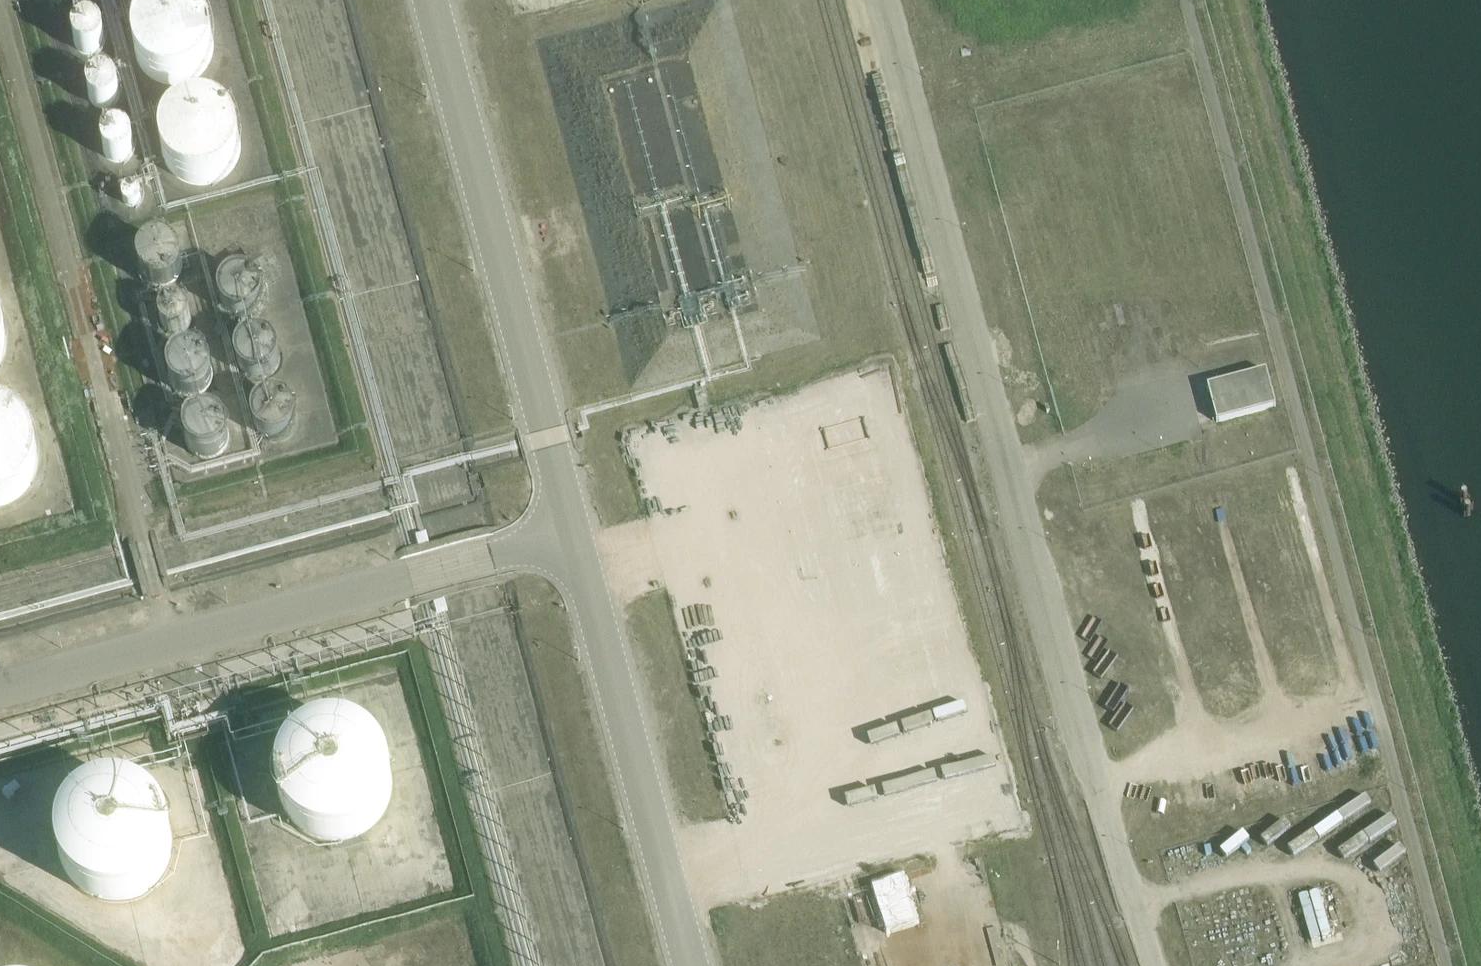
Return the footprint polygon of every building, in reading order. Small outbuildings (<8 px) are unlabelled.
[(138,41),(138,53),(141,65),(147,75),(157,83),(168,87),(180,88),(192,85),(202,79),(210,69),(215,57),(216,44),(212,31),(204,20),(193,13),(181,9),(169,10),(158,14),(149,21),(142,30),(138,41)] [(75,40),(76,48),(82,54),(90,56),(98,54),(104,47),(105,40),(103,33),(98,27),(90,25),(83,27),(77,33),(75,40)] [(88,94),(89,101),(95,108),(103,110),(111,107),(116,100),(117,94),(114,87),(109,83),(102,81),(95,83),(90,88),(88,94)] [(166,152),(169,164),(175,174),(184,181),(194,185),(205,186),(217,184),(227,179),(235,171),(241,160),(243,147),(240,135),(234,123),(224,115),(213,110),(201,109),(189,113),(178,119),(171,129),(166,140),(166,152)] [(101,149),(103,156),(107,162),(114,165),(121,165),(128,161),(132,156),(133,149),(132,142),(128,137),(122,134),(115,133),(108,136),(103,141),(101,149)] [(133,166),(118,169),(120,183),(135,181),(133,166)] [(123,196),(122,203),(126,208),(132,210),(137,208),(141,203),(142,197),(139,192),(133,190),(127,191),(123,196)] [(144,284),(148,291),(156,296),(165,297),(175,294),(181,288),(185,279),(183,268),(177,260),(168,255),(157,256),(150,260),(145,267),(142,275),(144,284)] [(224,302),(223,310),(227,319),(234,326),(243,329),(252,328),(260,323),(265,314),(266,303),(261,294),(252,288),(243,287),(235,289),(228,294),(224,302)] [(188,345),(194,340),(197,333),(196,326),(193,320),(188,316),(180,314),(173,316),(167,320),(164,327),(164,335),(168,341),(174,346),(181,347),(188,345)] [(245,382),(252,388),(261,391),(271,390),(279,384),(283,375),(283,365),(279,357),(271,351),(262,350),(254,352),(247,357),(243,365),(242,374),(245,382)] [(1262,351),(1202,366),(1212,407),(1272,392),(1262,351)] [(182,408),(190,412),(198,413),(207,411),(213,405),(217,397),(216,388),(213,380),(205,374),(195,372),(185,376),(178,383),(176,391),(177,400),(182,408)] [(279,450),(287,449),(295,443),(299,435),(299,425),(294,416),(286,411),(277,410),(268,413),(262,420),(259,428),(260,437),(264,444),(271,449),(279,450)] [(1,510),(15,504),(26,495),(34,482),(39,468),(38,453),(33,439),(25,427),(14,419),(3,414),(0,414),(0,510),(1,510)] [(193,448),(192,457),(196,465),(202,470),(210,472),(218,471),(225,466),(229,459),(229,452),(227,444),(222,439),(215,435),(206,436),(198,440),(193,448)] [(391,795),(393,783),(391,771),(388,762),(383,752),(376,743),(367,736),(358,731),(348,727),(338,726),(326,726),(315,729),(305,734),(296,741),(288,749),(282,760),(279,771),(277,782),(278,793),(281,803),(286,813),(292,822),(302,831),(311,836),(323,840),(333,841),(342,841),(354,838),(361,835),(366,832),(375,825),(383,816),(388,805),(391,795)] [(173,856),(174,845),(173,836),(170,825),(164,813),(158,806),(150,799),(140,793),(127,789),(118,788),(108,789),(96,792),(86,797),(77,804),(69,813),(64,823),(61,834),(59,844),(61,857),(64,868),(69,877),(75,884),(83,892),(93,898),(106,902),(114,903),(124,902),(137,899),(147,894),(156,887),(164,877),(169,868),(173,856)] [(1227,914),(1229,905),(1208,900),(1205,908),(1227,914)] [(1004,932),(1003,909),(980,909),(981,932),(1004,932)] [(1010,955),(1012,965),(1024,965),(1021,952),(1010,955)]
